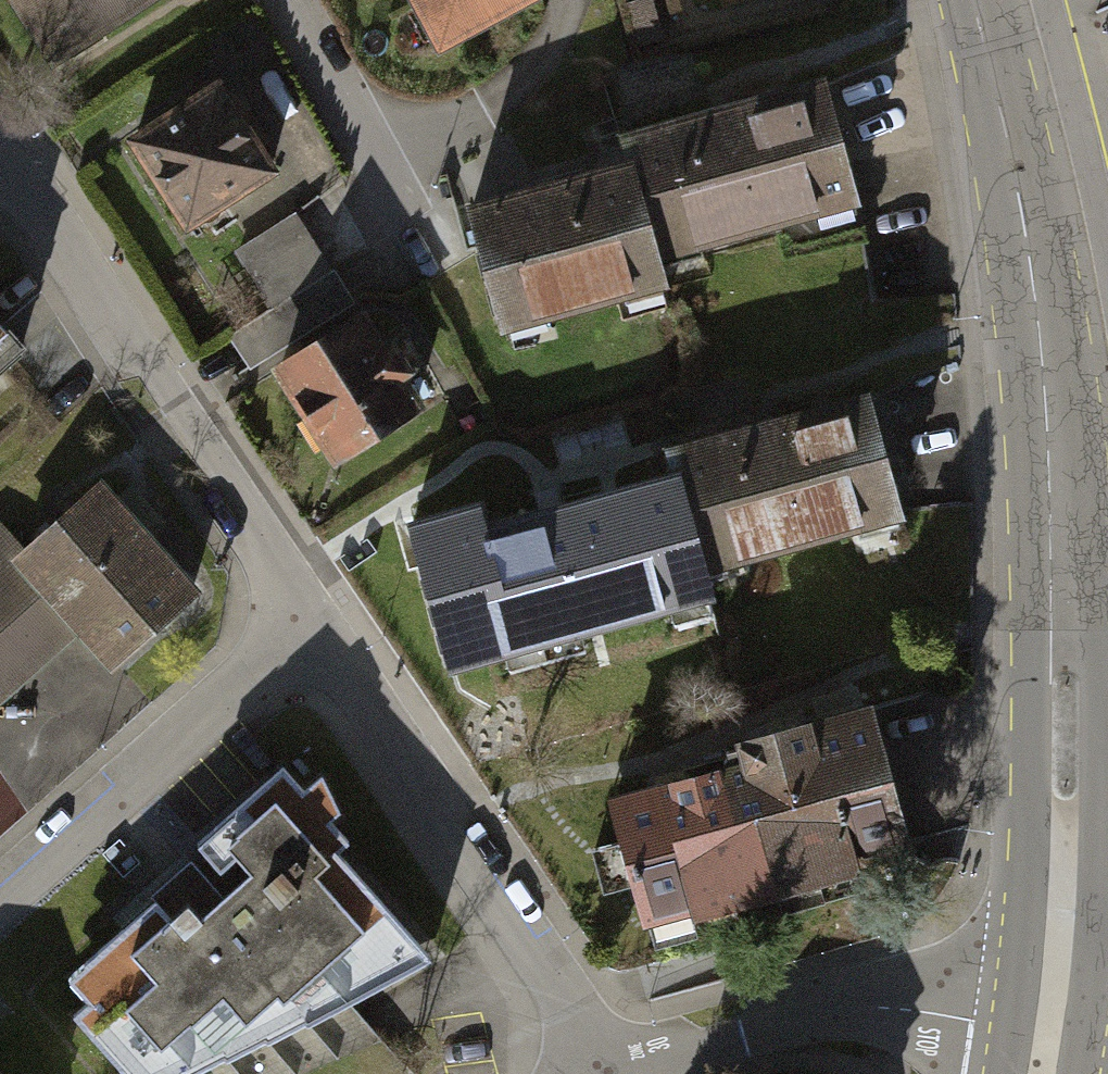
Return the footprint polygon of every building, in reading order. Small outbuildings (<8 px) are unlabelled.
[(442,64),(553,4),(551,0),(408,0),(442,64)] [(292,174),(230,80),(128,147),(191,241),(292,174)] [(635,168),(665,272),(870,213),(833,84),(628,143),(635,168)] [(665,272),(635,168),(473,215),(510,344),(672,297),(665,272)] [(429,420),(367,321),(278,377),(339,476),(429,420)] [(0,329),(0,393),(31,366),(0,329)] [(685,481),(714,585),(912,531),(876,401),(678,455),(685,481)] [(478,510),(409,529),(451,681),(720,608),(714,585),(685,481),(485,536),(478,510)] [(0,529),(0,690),(77,621),(113,662),(191,593),(97,486),(22,553),(0,529)] [(918,854),(874,717),(651,788),(695,925),(918,854)] [(282,782),(201,856),(224,881),(172,929),(157,912),(72,991),(97,1018),(80,1034),(118,1073),(213,1073),(436,970),(324,832),(335,816),(325,784),(305,801),(282,782)]
